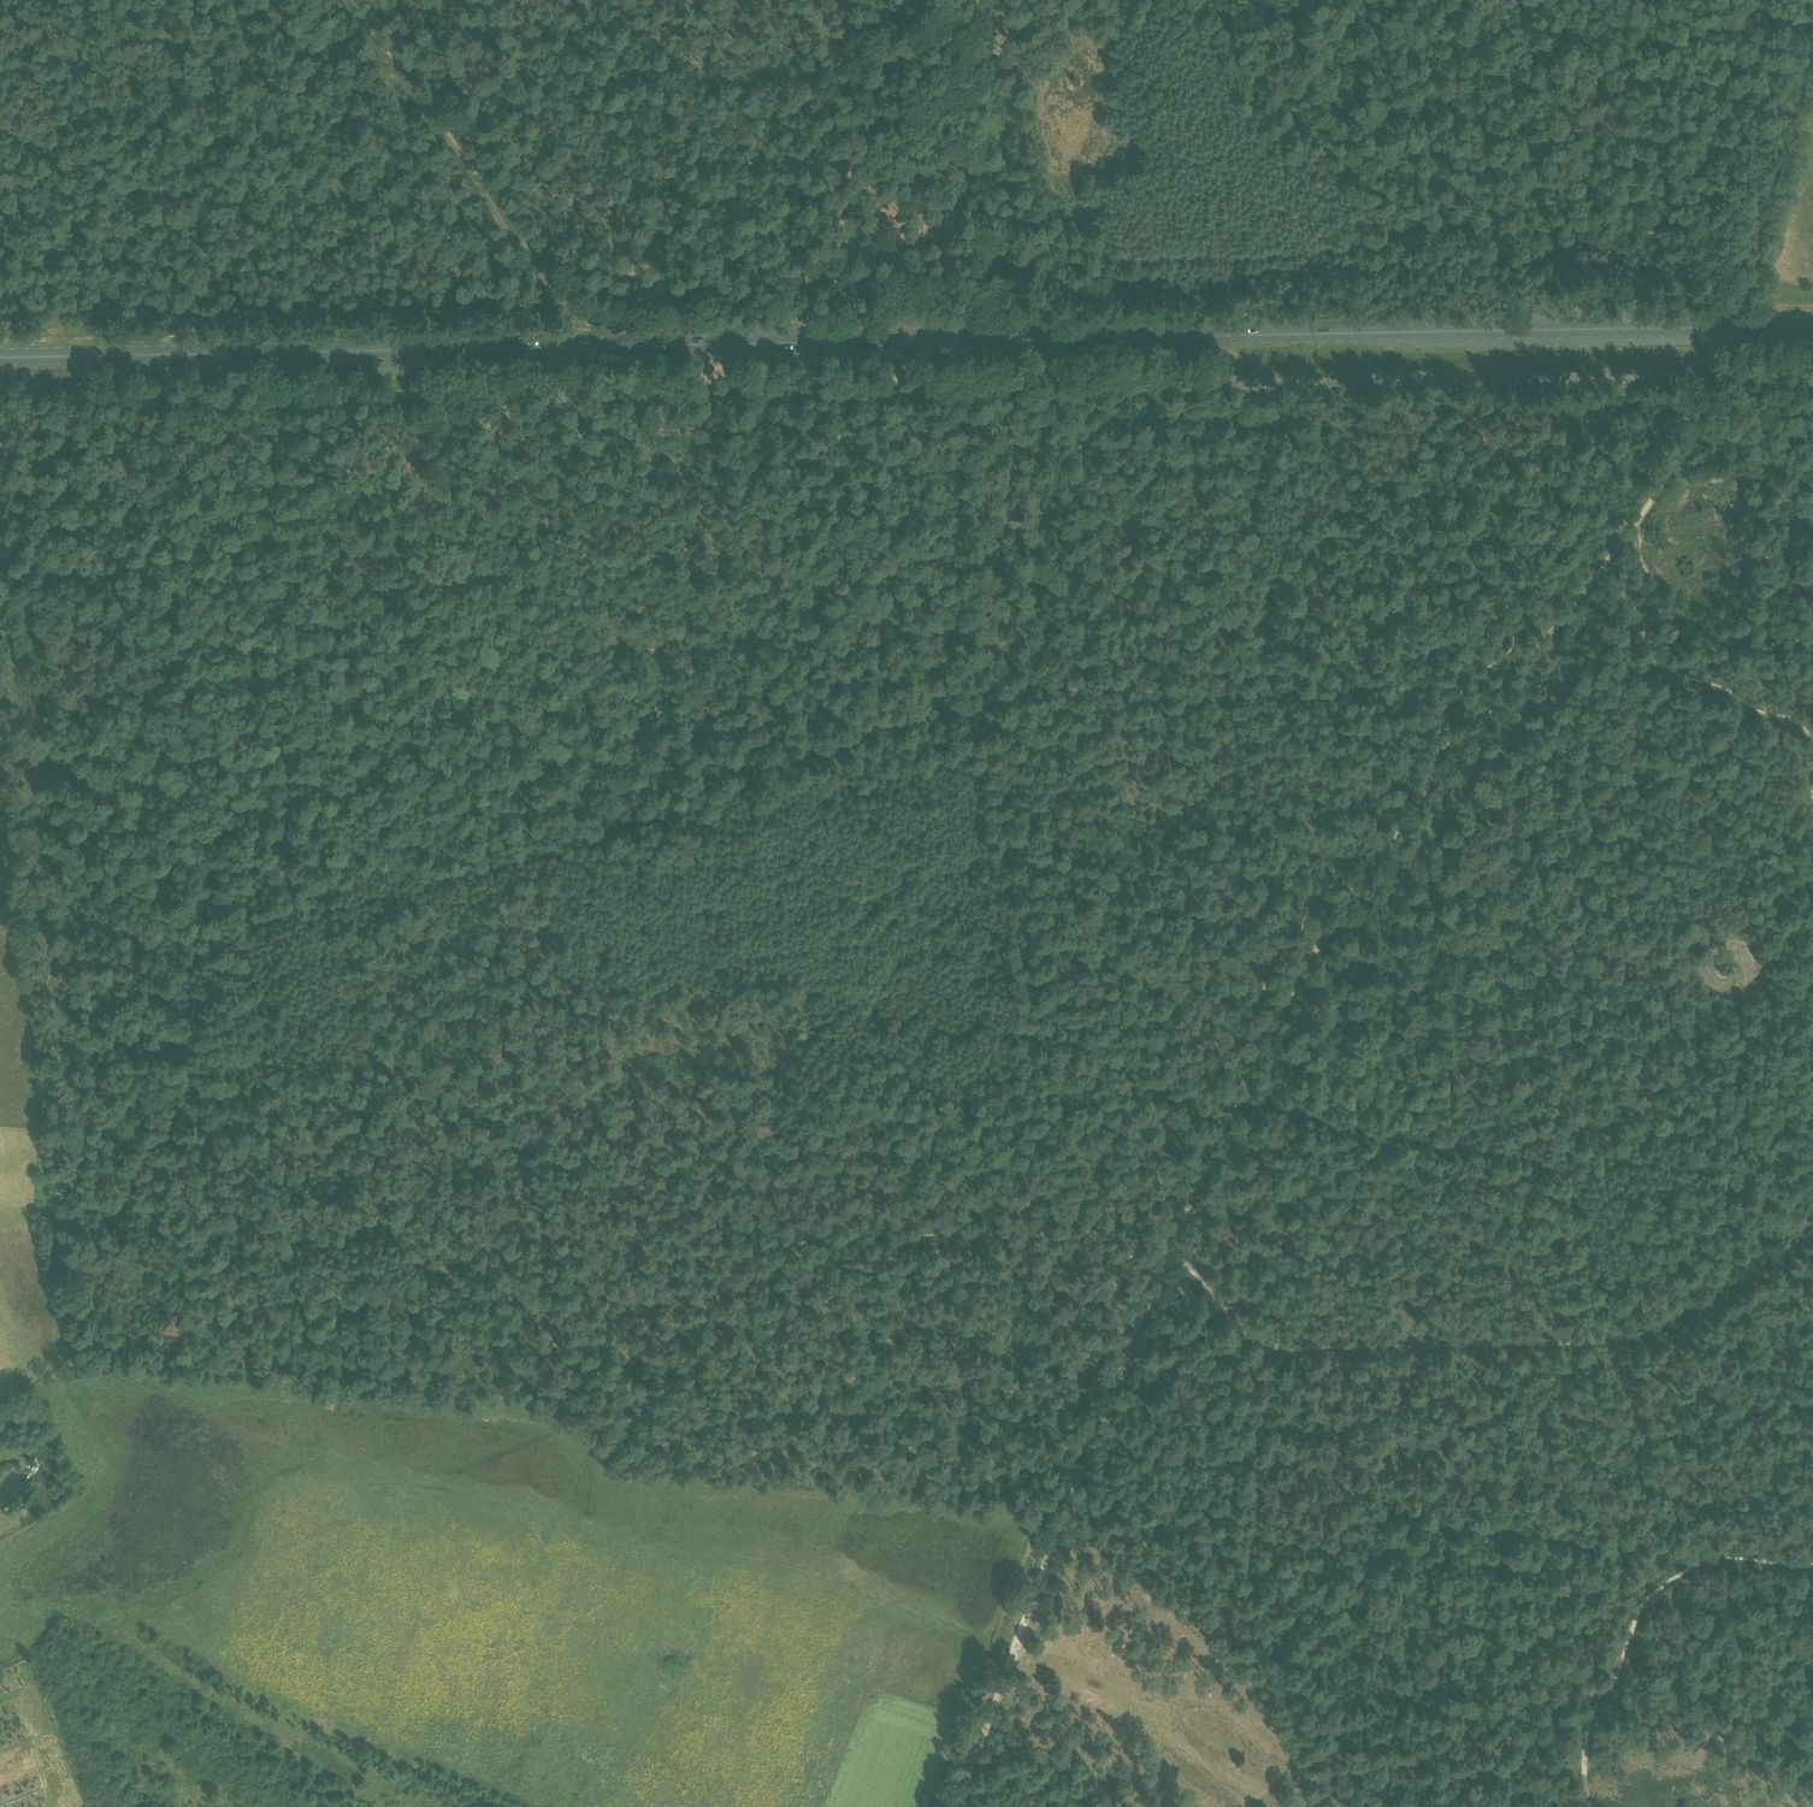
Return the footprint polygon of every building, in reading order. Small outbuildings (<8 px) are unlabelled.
[(815,357),(815,349),(804,350),(804,358),(815,357)] [(1251,395),(1256,401),(1263,396),(1259,390),(1251,395)]
